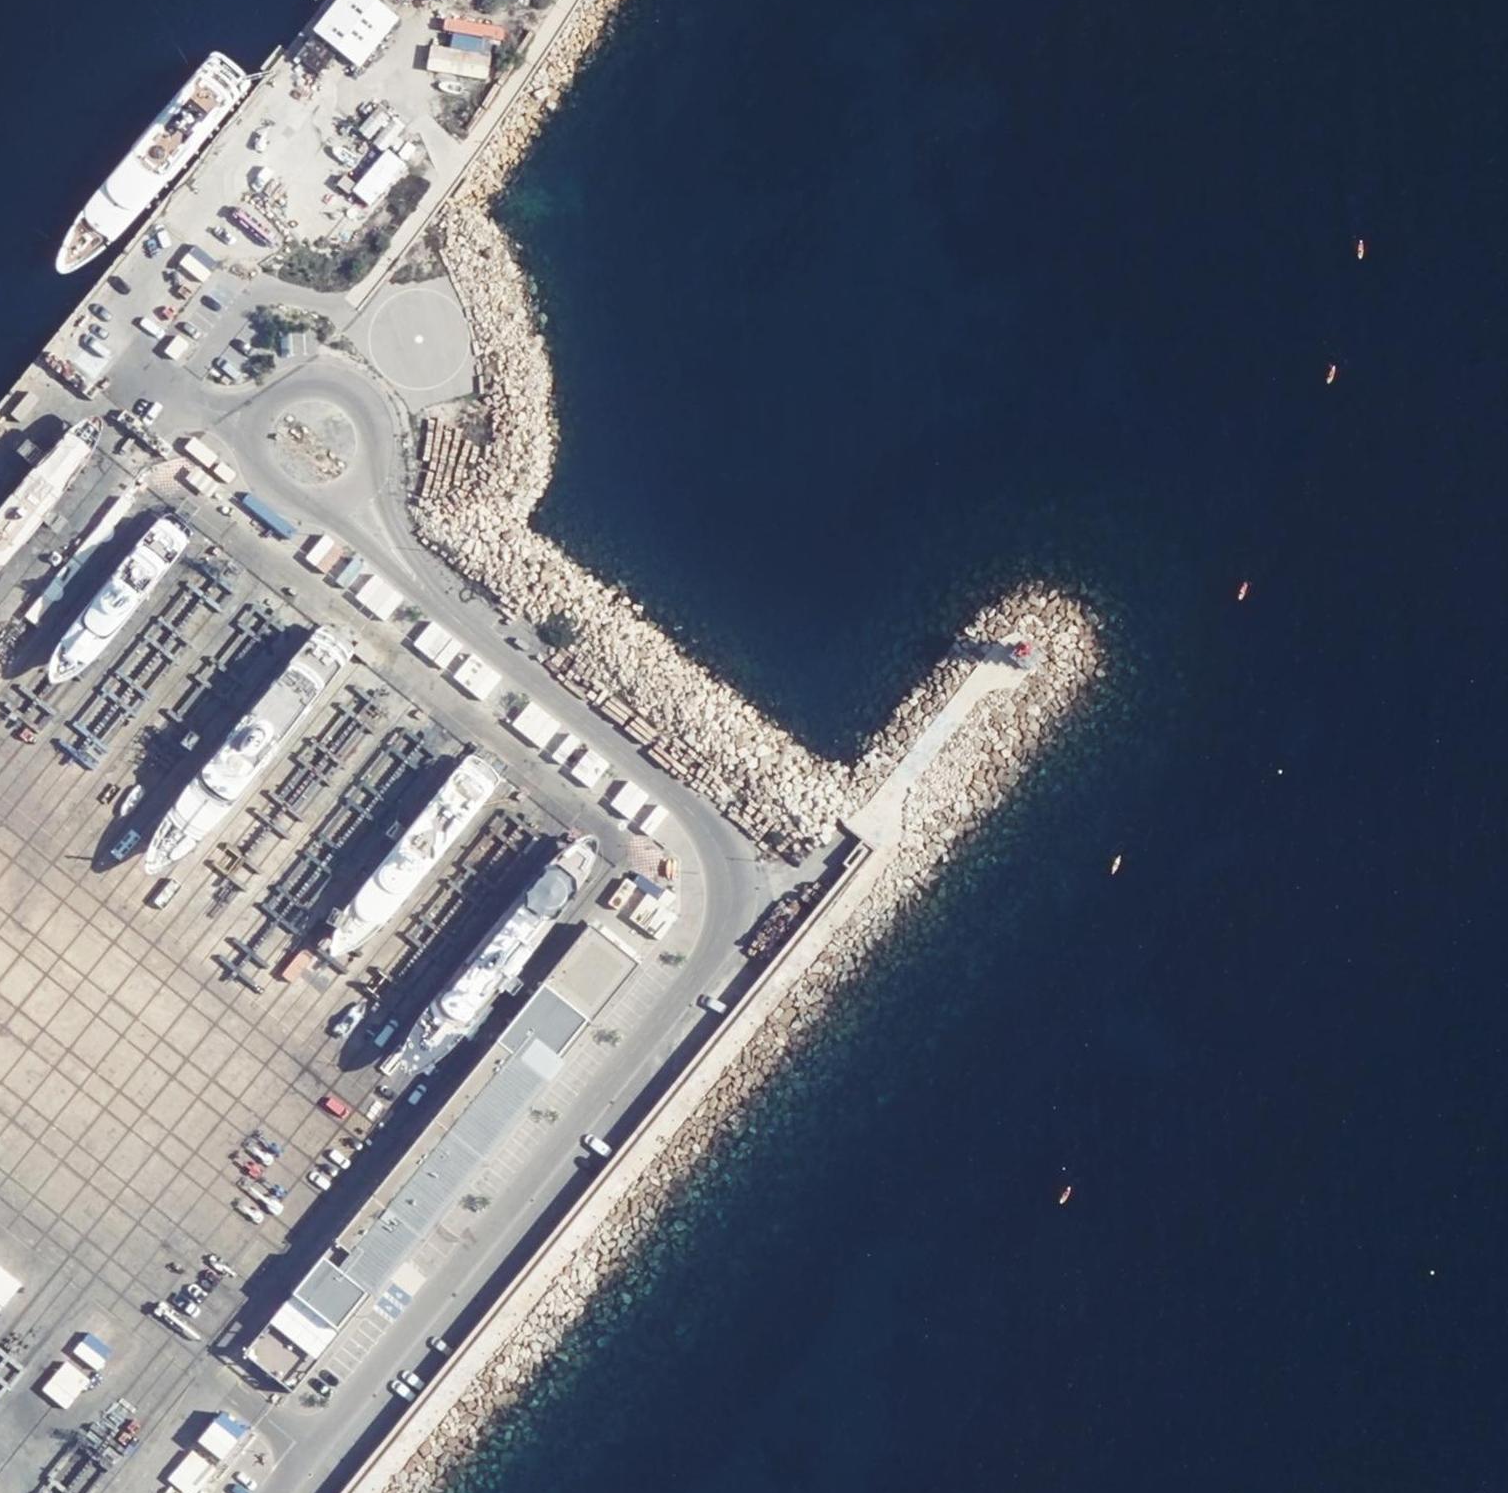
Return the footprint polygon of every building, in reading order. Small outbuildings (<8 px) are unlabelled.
[(311,29),(357,66),(397,19),(375,0),(335,0),(311,29)] [(369,139),(387,117),(377,107),(356,131),(369,139)] [(401,129),(390,120),(372,143),(383,152),(401,129)] [(396,155),(406,162),(418,146),(408,139),(396,155)] [(404,165),(386,151),(352,190),(370,206),(404,165)] [(195,436),(186,446),(210,465),(218,455),(195,436)] [(237,473),(222,461),(215,470),(230,481),(237,473)] [(128,595),(189,523),(135,477),(74,549),(128,595)] [(96,763),(253,573),(218,544),(129,650),(107,632),(84,660),(108,679),(62,735),(96,763)] [(263,848),(300,839),(402,709),(406,698),(365,666),(361,650),(274,582),(259,586),(200,661),(190,688),(161,725),(145,767),(151,769),(184,761),(150,851),(152,859),(162,863),(195,855),(216,828),(242,821),(258,827),(263,848)] [(402,722),(262,914),(294,937),(434,745),(402,722)] [(240,1350),(289,1390),(635,962),(586,922),(240,1350)] [(0,1307),(0,1415),(55,1343),(3,1303),(0,1307)] [(136,1432),(109,1411),(46,1492),(88,1492),(136,1432)]
